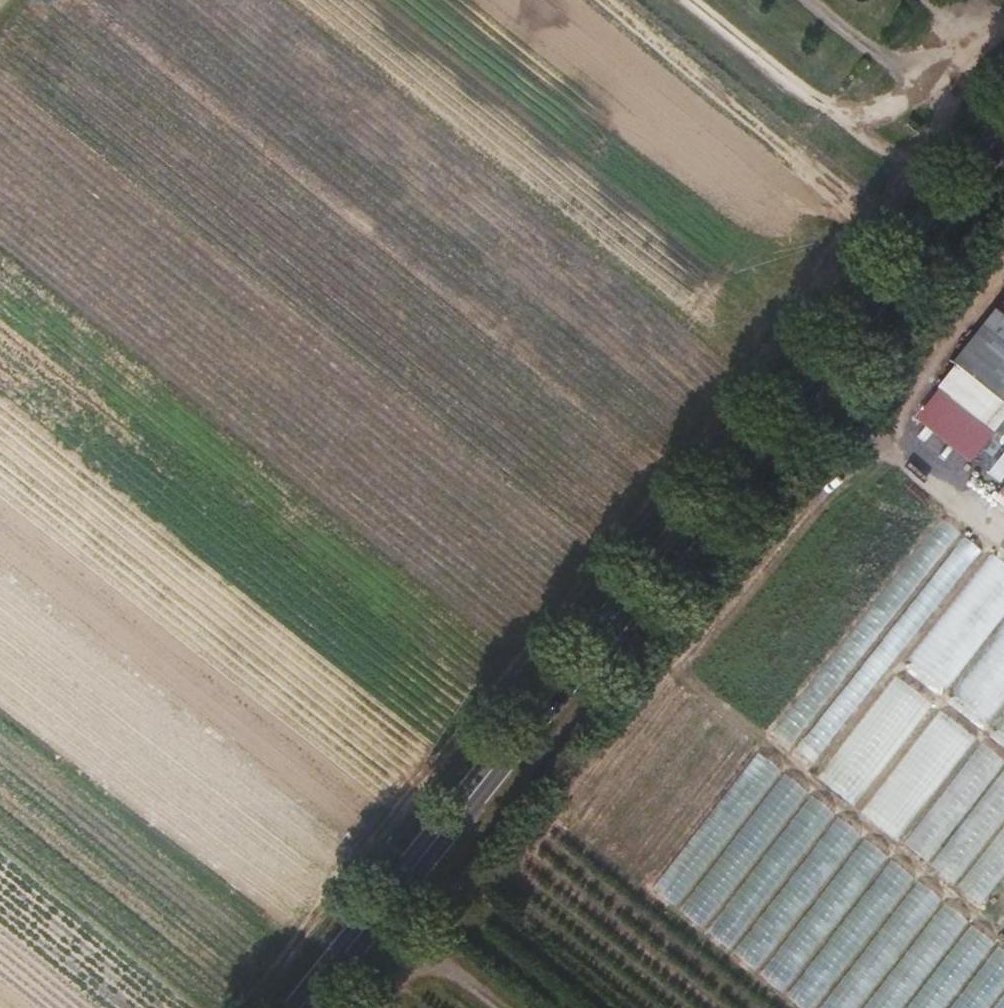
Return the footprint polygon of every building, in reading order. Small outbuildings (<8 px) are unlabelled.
[(949,362),(1003,403),(1003,337),(981,320),(949,362)]
